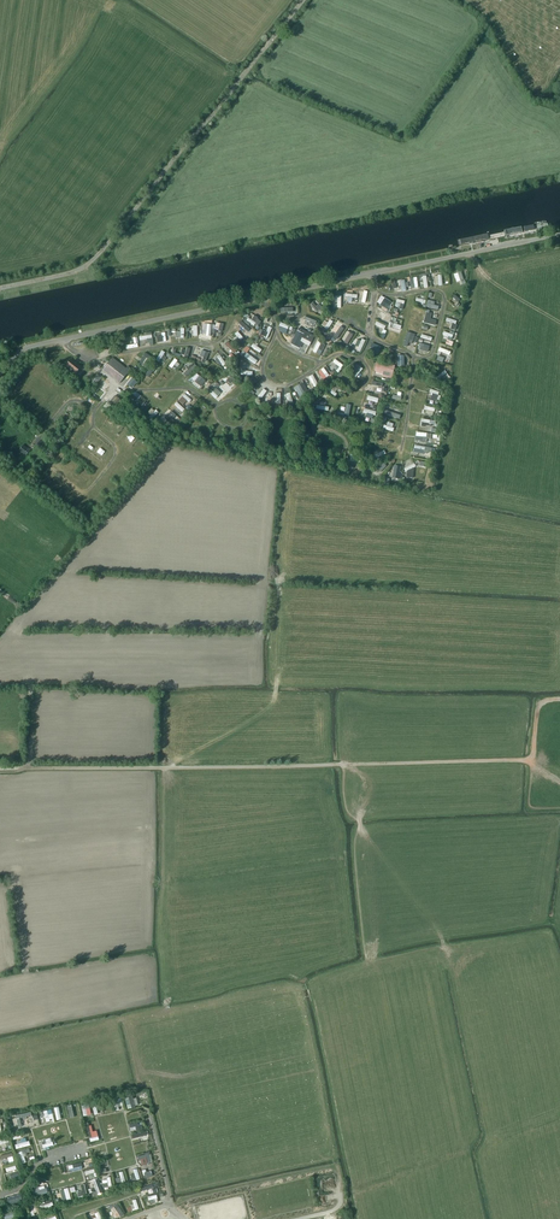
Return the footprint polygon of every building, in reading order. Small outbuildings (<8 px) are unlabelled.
[(522,226),(492,232),(494,239),(523,233),(522,226)] [(457,240),(458,247),(488,241),(486,234),(457,240)] [(463,284),(466,283),(464,271),(455,272),(457,282),(463,281),(463,284)] [(419,277),(411,277),(412,288),(420,287),(419,277)] [(363,302),(367,302),(368,290),(360,290),(359,297),(363,298),(363,302)] [(347,296),(349,297),(348,301),(354,302),(354,297),(358,298),(359,294),(347,293),(347,296)] [(378,302),(390,310),(395,303),(383,295),(378,302)] [(450,300),(455,305),(459,302),(454,297),(450,300)] [(396,307),(404,308),(406,300),(398,298),(396,307)] [(436,304),(436,300),(429,300),(428,308),(440,309),(440,305),(436,304)] [(314,302),(311,304),(318,312),(324,307),(320,303),(317,305),(314,302)] [(425,323),(437,325),(438,320),(431,319),(432,309),(427,309),(425,323)] [(382,315),(381,318),(389,322),(392,316),(381,310),(379,313),(382,315)] [(247,320),(255,325),(260,318),(256,315),(253,319),(249,317),(247,320)] [(401,331),(403,325),(394,322),(395,318),(392,317),(389,327),(401,331)] [(456,330),(459,320),(448,317),(447,321),(453,323),(452,329),(456,330)] [(331,329),(334,320),(330,319),(330,322),(325,320),(323,326),(331,329)] [(243,320),(240,323),(248,332),(251,329),(243,320)] [(218,322),(217,324),(214,324),(213,330),(224,331),(225,323),(218,322)] [(279,329),(288,333),(291,325),(282,322),(279,329)] [(336,325),(331,334),(337,338),(342,329),(336,325)] [(270,326),(267,331),(263,329),(262,332),(259,331),(257,334),(267,340),(274,328),(270,326)] [(316,335),(300,327),(299,330),(292,326),(291,329),(293,330),(293,332),(296,334),(292,343),(301,347),(304,342),(311,345),(316,335)] [(177,338),(186,338),(186,328),(182,328),(182,331),(177,331),(177,329),(169,329),(168,335),(174,335),(174,333),(177,333),(177,338)] [(343,341),(350,343),(354,333),(347,330),(343,341)] [(449,336),(448,338),(453,340),(455,334),(445,330),(444,334),(449,336)] [(239,331),(236,333),(238,336),(236,338),(242,346),(246,343),(242,339),(245,338),(239,331)] [(415,340),(416,333),(408,331),(404,345),(409,346),(411,339),(415,340)] [(146,343),(146,346),(155,345),(153,332),(140,334),(141,340),(149,338),(150,342),(146,343)] [(158,337),(159,342),(168,341),(166,332),(163,332),(164,336),(158,337)] [(363,338),(358,350),(362,351),(367,340),(363,338)] [(235,353),(239,349),(229,340),(226,344),(235,353)] [(314,351),(322,355),(327,344),(319,340),(314,351)] [(261,353),(263,349),(254,343),(252,346),(261,353)] [(367,353),(371,354),(372,353),(377,355),(380,347),(371,343),(367,353)] [(429,351),(431,346),(421,343),(419,348),(429,351)] [(451,355),(453,351),(441,347),(439,351),(451,355)] [(163,349),(157,360),(160,362),(167,352),(163,349)] [(203,349),(201,356),(209,358),(210,351),(203,349)] [(144,354),(145,356),(140,362),(146,367),(154,358),(146,351),(144,354)] [(216,359),(224,367),(231,361),(229,359),(226,361),(221,355),(216,359)] [(116,361),(112,358),(102,370),(106,373),(107,372),(117,379),(116,381),(119,383),(131,369),(127,366),(124,370),(115,362),(116,361)] [(175,358),(170,366),(174,368),(179,360),(175,358)] [(342,368),(344,365),(337,358),(334,361),(342,368)] [(71,359),(66,365),(75,373),(78,375),(80,372),(78,370),(80,367),(71,359)] [(194,362),(188,368),(189,369),(184,374),(187,377),(198,366),(194,362)] [(153,364),(146,374),(151,377),(158,367),(153,364)] [(361,377),(364,374),(361,372),(363,368),(359,365),(354,372),(361,377)] [(380,365),(379,369),(385,370),(384,374),(391,376),(393,368),(380,365)] [(209,369),(216,374),(218,370),(212,366),(209,369)] [(325,379),(331,375),(325,367),(319,371),(325,379)] [(438,376),(441,379),(443,377),(447,381),(452,376),(446,370),(438,376)] [(229,373),(221,382),(229,390),(238,380),(229,373)] [(90,381),(95,385),(101,378),(96,374),(90,381)] [(200,375),(197,379),(200,381),(198,383),(203,386),(207,379),(200,375)] [(403,380),(404,377),(398,375),(396,382),(406,385),(407,381),(403,380)] [(127,384),(131,388),(136,381),(132,378),(127,384)] [(338,393),(336,392),(338,388),(344,392),(345,389),(335,383),(330,392),(337,396),(338,393)] [(296,387),(301,398),(307,396),(301,384),(296,387)] [(210,392),(217,399),(223,392),(216,386),(210,392)] [(432,388),(431,392),(433,393),(431,399),(438,401),(441,391),(432,388)] [(180,401),(186,406),(192,399),(186,393),(180,401)] [(108,403),(116,410),(123,402),(115,395),(108,403)] [(134,399),(143,406),(146,403),(137,396),(134,399)] [(330,410),(330,406),(327,406),(328,401),(320,400),(320,404),(318,404),(318,409),(330,410)] [(183,412),(186,409),(178,401),(175,404),(183,412)] [(389,410),(392,412),(391,415),(401,419),(403,415),(397,413),(398,409),(391,406),(389,410)] [(157,409),(150,416),(153,419),(160,412),(157,409)] [(170,422),(175,416),(170,411),(165,418),(170,422)] [(422,424),(436,426),(437,420),(423,418),(422,424)] [(418,432),(418,435),(424,436),(423,440),(428,440),(429,433),(418,432)] [(25,456),(30,450),(23,445),(19,450),(25,456)] [(352,454),(351,461),(358,462),(357,464),(362,464),(363,455),(352,454)] [(382,472),(388,465),(382,460),(376,468),(382,472)] [(394,477),(402,478),(403,465),(395,465),(394,477)] [(407,465),(406,477),(414,477),(415,467),(416,467),(416,466),(407,465)] [(138,1097),(134,1098),(134,1095),(126,1097),(128,1108),(140,1106),(138,1097)] [(45,1110),(47,1121),(51,1121),(50,1114),(54,1114),(53,1109),(45,1110)] [(14,1118),(15,1125),(19,1124),(19,1127),(23,1126),(21,1117),(33,1115),(33,1111),(16,1114),(17,1117),(14,1118)] [(100,1139),(98,1130),(94,1131),(93,1124),(88,1125),(91,1141),(100,1139)] [(18,1140),(19,1144),(16,1144),(17,1148),(32,1145),(31,1140),(28,1141),(28,1138),(18,1140)] [(43,1139),(44,1149),(51,1149),(51,1145),(55,1145),(54,1138),(43,1139)] [(144,1159),(144,1162),(152,1162),(151,1151),(146,1152),(146,1154),(139,1155),(139,1159),(144,1159)] [(86,1171),(88,1174),(90,1174),(91,1178),(98,1176),(96,1168),(86,1171)] [(147,1169),(144,1170),(146,1178),(154,1175),(152,1169),(148,1171),(147,1169)] [(108,1177),(109,1182),(104,1183),(105,1187),(114,1186),(112,1176),(108,1177)] [(83,1190),(78,1191),(79,1195),(88,1193),(86,1183),(82,1184),(83,1190)] [(5,1198),(7,1205),(23,1200),(21,1193),(5,1198)] [(42,1210),(55,1205),(54,1202),(47,1204),(46,1200),(40,1202),(42,1210)] [(31,1203),(33,1216),(36,1215),(35,1212),(40,1211),(39,1205),(37,1206),(37,1202),(31,1203)] [(119,1203),(116,1205),(120,1215),(124,1213),(119,1203)]
